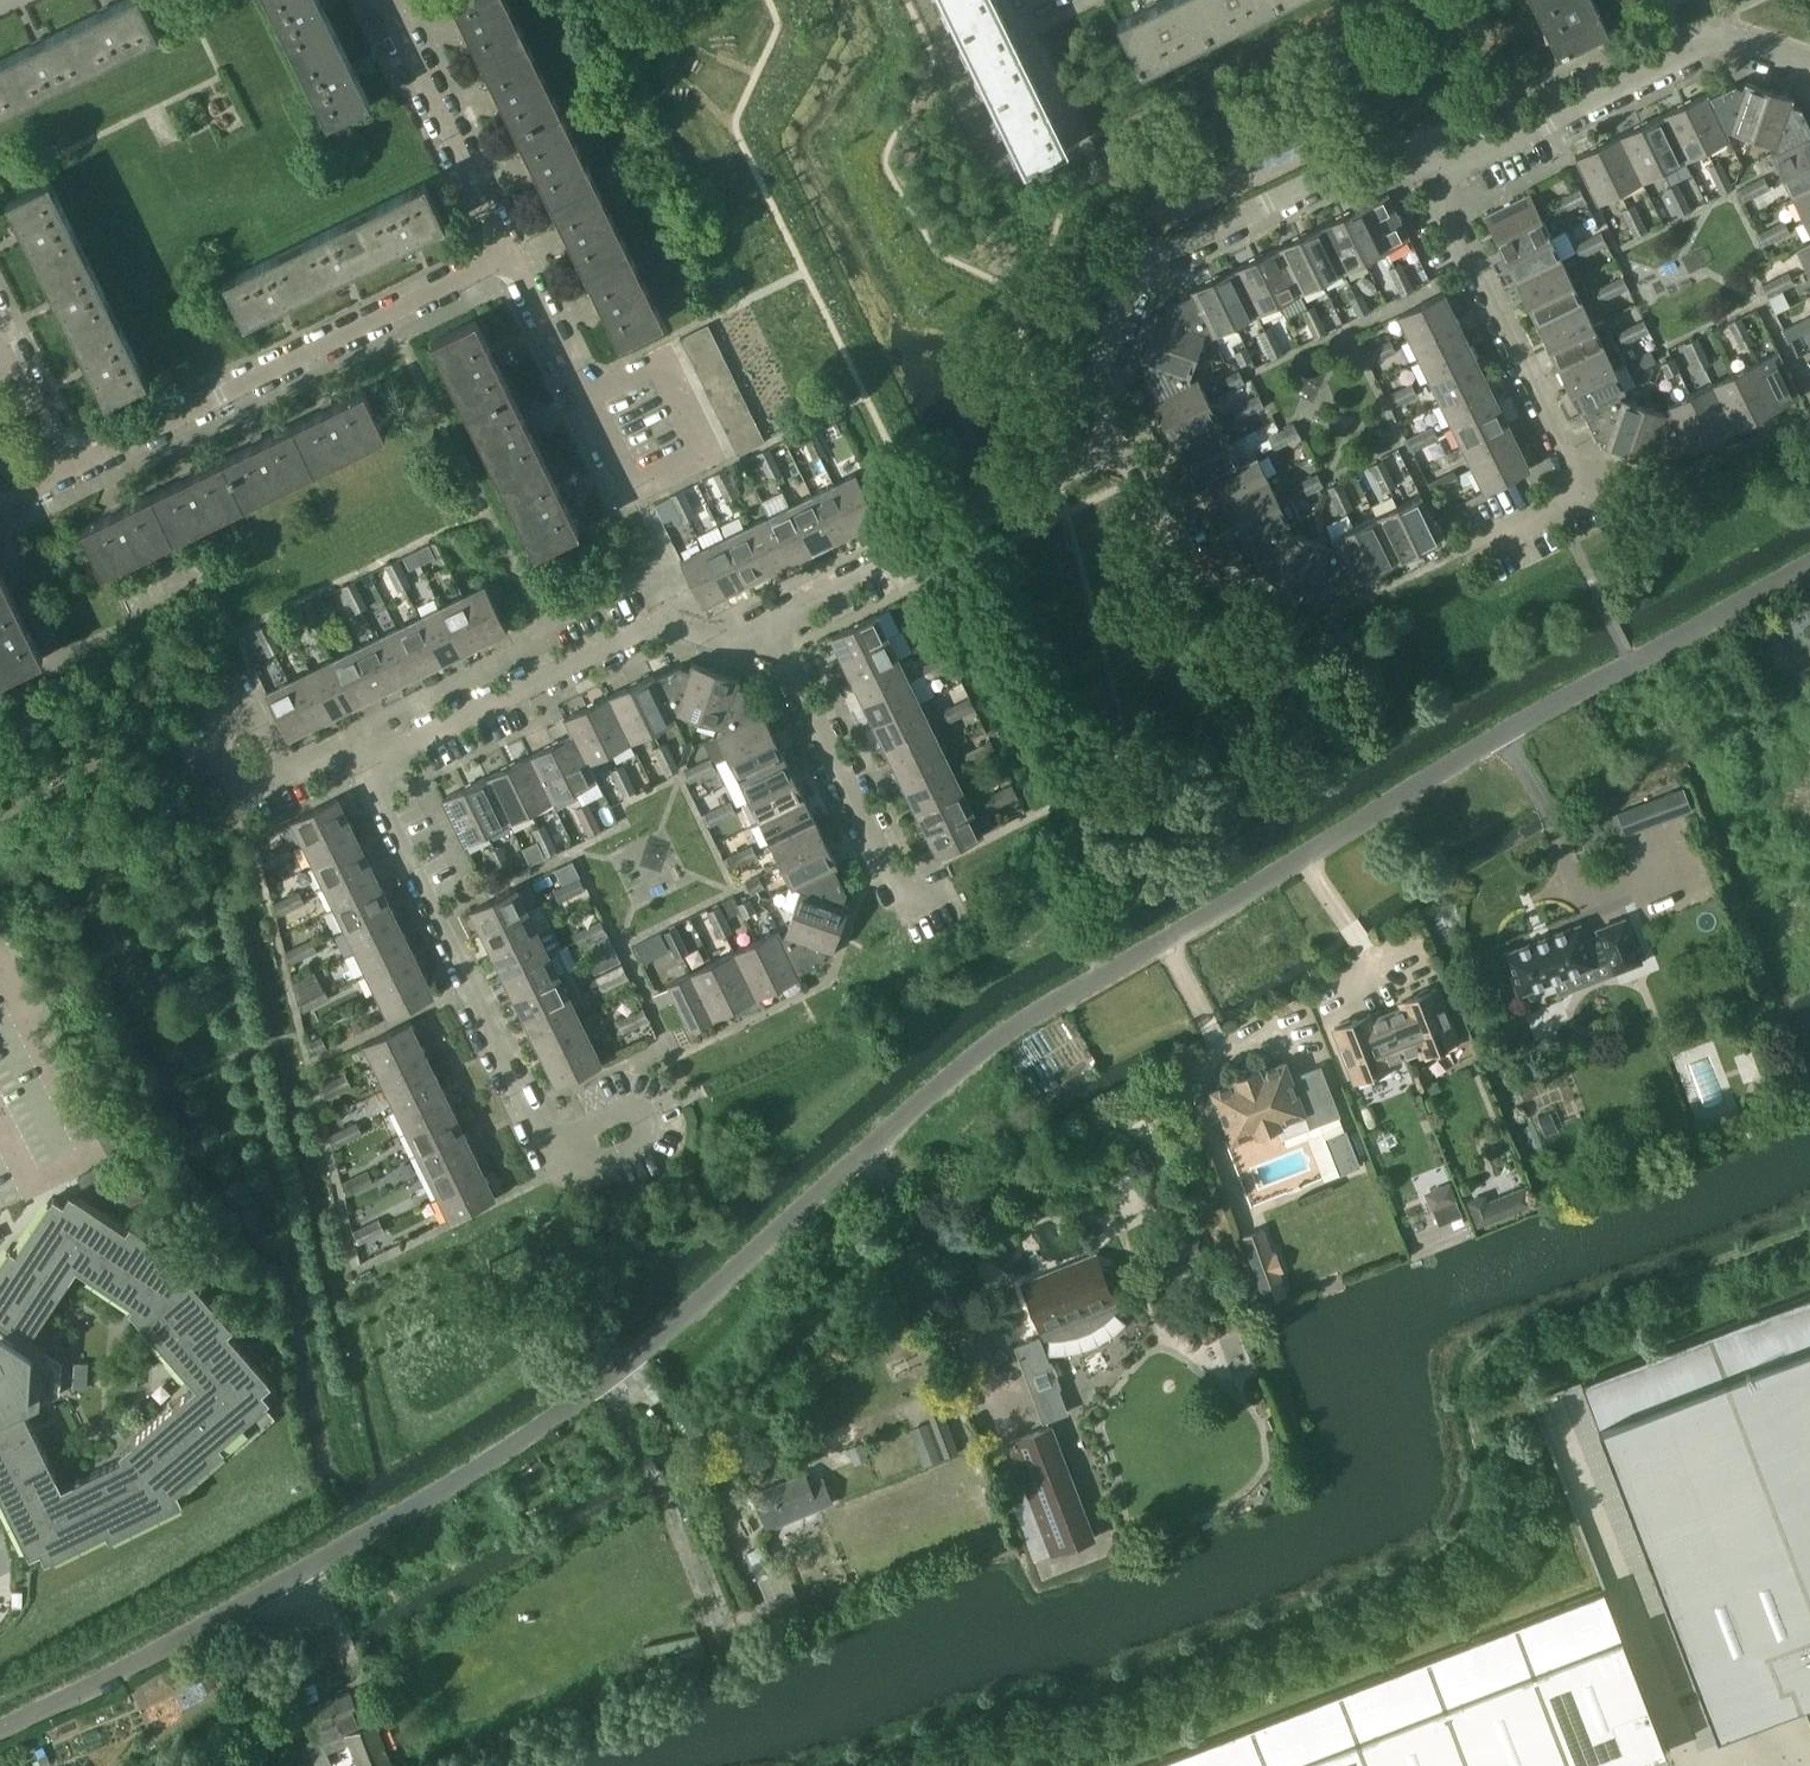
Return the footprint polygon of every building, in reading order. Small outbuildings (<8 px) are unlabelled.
[(99,12),(70,26),(91,69),(159,36),(141,0),(123,0),(99,12)] [(293,55),(336,34),(319,0),(266,0),(293,55)] [(462,21),(459,22),(464,32),(466,31),(481,61),(525,39),(506,0),(451,0),(462,21)] [(956,31),(999,10),(994,0),(941,0),(956,31)] [(1146,7),(1135,12),(1115,22),(1140,72),(1209,37),(1191,0),(1160,0),(1156,2),(1146,7)] [(1209,37),(1279,4),(1277,0),(1191,0),(1209,37)] [(1557,52),(1602,30),(1606,28),(1593,0),(1531,0),(1557,52)] [(999,10),(956,31),(990,100),(1032,79),(999,10)] [(70,26),(32,44),(3,58),(24,101),(91,69),(70,26)] [(336,34),(293,55),(327,124),(370,103),(336,34)] [(525,39),(481,61),(496,91),(493,92),(498,102),(500,101),(515,131),(560,110),(525,39)] [(0,60),(0,113),(24,101),(3,58),(0,60)] [(1032,79),(990,100),(1024,169),(1066,149),(1032,79)] [(1768,90),(1743,81),(1741,87),(1743,88),(1728,129),(1751,137),(1768,90)] [(1732,84),(1708,96),(1725,131),(1728,129),(1743,88),(1741,87),(1732,84)] [(1792,98),(1768,90),(1751,137),(1774,145),(1789,104),(1790,104),(1792,98)] [(1706,92),(1683,103),(1705,148),(1728,137),(1725,131),(1708,96),(1706,92)] [(1683,103),(1662,114),(1684,159),(1705,148),(1683,103)] [(1790,104),(1789,104),(1774,145),(1776,149),(1809,133),(1809,129),(1799,108),(1790,104)] [(560,110),(515,131),(530,162),(527,163),(532,173),(535,171),(550,202),(594,180),(560,110)] [(1662,114),(1640,124),(1662,169),(1684,159),(1662,114)] [(1640,124),(1618,135),(1640,180),(1662,169),(1640,124)] [(1776,149),(1770,152),(1781,175),(1809,160),(1809,133),(1776,149)] [(1618,135),(1596,146),(1618,191),(1640,180),(1618,135)] [(1596,202),(1618,191),(1596,146),(1574,157),(1596,202)] [(1781,175),(1791,196),(1809,187),(1809,160),(1781,175)] [(1719,162),(1713,164),(1708,167),(1714,181),(1725,175),(1719,162)] [(1725,175),(1714,181),(1720,194),(1732,188),(1725,175)] [(1763,176),(1750,183),(1755,194),(1768,188),(1763,176)] [(49,180),(6,201),(39,268),(82,247),(49,180)] [(594,180),(550,202),(564,231),(562,233),(566,243),(569,241),(584,271),(628,250),(594,180)] [(424,182),(357,215),(378,258),(445,225),(424,182)] [(1664,189),(1670,202),(1682,196),(1675,183),(1664,189)] [(1750,183),(1737,189),(1742,200),(1755,194),(1750,183)] [(1791,196),(1802,218),(1809,214),(1809,187),(1791,196)] [(1579,189),(1566,195),(1572,206),(1584,200),(1579,189)] [(1386,193),(1364,204),(1386,249),(1408,238),(1386,193)] [(1528,193),(1486,213),(1483,215),(1494,238),(1539,215),(1528,193)] [(1558,213),(1572,206),(1566,195),(1553,202),(1558,213)] [(1682,196),(1670,202),(1677,215),(1688,209),(1682,196)] [(1364,204),(1342,215),(1364,260),(1386,249),(1364,204)] [(1621,210),(1627,223),(1638,217),(1632,204),(1621,210)] [(357,215),(292,246),(313,289),(378,258),(357,215)] [(1342,215),(1320,226),(1342,271),(1364,260),(1342,215)] [(1539,215),(1494,238),(1505,259),(1550,237),(1539,215)] [(1638,217),(1627,223),(1634,236),(1645,231),(1638,217)] [(1783,220),(1771,226),(1776,238),(1789,232),(1783,220)] [(1320,226),(1299,236),(1321,281),(1342,271),(1320,226)] [(1771,226),(1757,233),(1762,244),(1776,238),(1771,226)] [(1600,232),(1587,239),(1593,250),(1606,244),(1600,232)] [(1299,236),(1277,247),(1299,292),(1321,281),(1299,236)] [(1550,237),(1505,259),(1515,281),(1560,259),(1550,237)] [(1574,245),(1579,257),(1593,250),(1587,239),(1574,245)] [(1795,247),(1806,270),(1809,268),(1809,239),(1795,247)] [(292,246),(223,280),(244,323),(313,289),(292,246)] [(82,247),(39,268),(71,334),(114,313),(82,247)] [(1277,247),(1255,257),(1277,303),(1299,292),(1277,247)] [(628,250),(584,271),(598,301),(596,303),(600,313),(603,311),(618,341),(618,342),(663,321),(628,250)] [(1255,257),(1233,268),(1255,313),(1277,303),(1255,257)] [(1526,303),(1571,281),(1560,259),(1515,281),(1526,303)] [(1388,269),(1394,281),(1405,276),(1399,263),(1388,269)] [(1233,268),(1212,279),(1233,324),(1255,313),(1233,268)] [(1787,272),(1774,279),(1780,290),(1793,283),(1787,272)] [(1405,276),(1394,281),(1401,295),(1412,290),(1405,276)] [(1536,324),(1581,302),(1591,298),(1580,276),(1571,281),(1526,303),(1536,324)] [(1621,276),(1608,282),(1614,293),(1627,287),(1621,276)] [(1212,279),(1189,290),(1190,294),(1208,329),(1211,335),(1233,324),(1212,279)] [(1774,279),(1761,285),(1766,296),(1780,290),(1774,279)] [(1600,300),(1614,293),(1608,282),(1595,289),(1600,300)] [(1344,290),(1351,302),(1362,297),(1355,284),(1344,290)] [(1442,293),(1397,315),(1408,337),(1453,316),(1442,293)] [(1190,294),(1166,305),(1163,315),(1163,316),(1203,331),(1208,329),(1190,294)] [(1362,297),(1351,302),(1357,316),(1368,311),(1362,297)] [(1547,346),(1592,324),(1581,302),(1536,324),(1547,346)] [(1301,311),(1307,324),(1318,318),(1312,306),(1301,311)] [(114,313),(71,334),(104,402),(147,381),(114,313)] [(1157,313),(1149,337),(1196,353),(1203,331),(1163,316),(1163,315),(1157,313)] [(1453,316),(1408,337),(1419,359),(1464,337),(1453,316)] [(1728,322),(1734,334),(1745,329),(1739,316),(1728,322)] [(1795,322),(1801,333),(1809,329),(1809,319),(1809,316),(1795,322)] [(1318,318),(1307,324),(1314,337),(1325,332),(1318,318)] [(475,319),(430,340),(465,411),(509,389),(495,360),(497,358),(492,349),(490,350),(475,319)] [(1643,319),(1629,326),(1635,337),(1648,331),(1643,319)] [(1795,322),(1782,328),(1782,329),(1788,340),(1801,333),(1795,322)] [(707,324),(679,338),(686,351),(714,338),(707,324)] [(1558,368),(1603,346),(1611,342),(1607,335),(1599,339),(1592,324),(1547,346),(1558,368)] [(1635,337),(1629,326),(1616,332),(1622,343),(1635,337)] [(1269,327),(1263,329),(1257,332),(1264,345),(1275,340),(1269,327)] [(1745,329),(1734,334),(1740,348),(1752,343),(1745,329)] [(1149,337),(1140,361),(1147,363),(1147,362),(1188,376),(1196,353),(1149,337)] [(1464,337),(1419,359),(1429,381),(1474,359),(1464,337)] [(714,338),(686,351),(692,364),(720,351),(714,338)] [(1684,344),(1690,356),(1701,350),(1695,338),(1684,344)] [(1275,340),(1264,345),(1270,359),(1281,353),(1275,340)] [(1389,340),(1376,346),(1381,358),(1395,351),(1389,340)] [(1376,346),(1363,353),(1368,364),(1381,358),(1376,346)] [(1568,390),(1613,368),(1603,346),(1558,368),(1568,390)] [(1240,366),(1251,360),(1244,347),(1233,352),(1240,366)] [(1642,368),(1655,361),(1649,350),(1636,356),(1642,368)] [(1701,350),(1690,356),(1697,370),(1708,364),(1701,350)] [(720,351),(692,364),(698,377),(726,363),(720,351)] [(1777,351),(1754,362),(1776,407),(1799,396),(1777,351)] [(1671,358),(1660,364),(1666,377),(1678,371),(1671,358)] [(1474,359),(1429,381),(1440,402),(1485,381),(1474,359)] [(1188,376),(1147,362),(1147,363),(1143,373),(1155,397),(1190,380),(1188,376)] [(1754,362),(1732,372),(1754,418),(1776,407),(1754,362)] [(726,363),(698,377),(704,389),(732,376),(726,363)] [(1613,368),(1568,390),(1579,411),(1618,393),(1624,390),(1613,368)] [(1225,377),(1230,389),(1244,382),(1238,371),(1225,377)] [(1732,372),(1711,383),(1733,428),(1754,418),(1732,372)] [(732,376),(704,389),(711,402),(739,389),(732,376)] [(1190,380),(1155,397),(1151,399),(1162,422),(1207,400),(1196,377),(1190,380)] [(1485,381),(1440,402),(1451,424),(1496,402),(1485,381)] [(1410,383),(1397,390),(1403,401),(1416,395),(1410,383)] [(1711,383),(1689,394),(1711,439),(1733,428),(1711,383)] [(331,402),(321,406),(322,409),(292,424),(314,468),(385,433),(375,414),(373,409),(363,389),(332,404),(331,402)] [(509,389),(465,411),(499,481),(543,459),(529,430),(531,428),(527,418),(524,420),(509,389)] [(739,389),(711,402),(717,415),(745,402),(739,389)] [(1384,396),(1390,407),(1403,401),(1397,390),(1384,396)] [(1618,393),(1579,411),(1579,412),(1583,410),(1595,434),(1605,438),(1606,438),(1620,397),(1618,393)] [(1669,411),(1686,446),(1688,450),(1711,439),(1689,394),(1666,405),(1669,411)] [(1258,396),(1244,402),(1250,413),(1264,407),(1258,396)] [(1643,405),(1620,397),(1606,438),(1605,438),(1602,444),(1627,453),(1643,405)] [(1207,400),(1162,422),(1173,443),(1218,421),(1207,400)] [(745,402),(717,415),(723,429),(751,415),(745,402)] [(1232,408),(1234,413),(1237,419),(1250,413),(1244,402),(1232,408)] [(1496,402),(1451,424),(1461,446),(1506,424),(1496,402)] [(1665,413),(1643,405),(1627,453),(1651,461),(1653,455),(1652,454),(1665,413)] [(1665,413),(1652,454),(1653,455),(1662,458),(1686,446),(1669,411),(1665,413)] [(751,415),(723,429),(729,441),(757,427),(751,415)] [(1218,421),(1173,443),(1184,465),(1229,443),(1218,421)] [(261,436),(251,441),(252,443),(221,458),(243,503),(314,468),(292,424),(262,438),(261,436)] [(1506,424),(1461,446),(1472,468),(1517,446),(1506,424)] [(1294,425),(1280,432),(1285,443),(1299,436),(1294,425)] [(811,426),(800,432),(806,444),(817,439),(811,426)] [(757,427),(729,441),(736,455),(764,441),(764,440),(757,427)] [(1432,427),(1419,433),(1424,445),(1437,438),(1432,427)] [(1280,432),(1267,438),(1273,449),(1285,443),(1280,432)] [(1419,433),(1405,440),(1411,451),(1424,445),(1419,433)] [(817,439),(806,444),(813,458),(824,453),(817,439)] [(1229,443),(1184,465),(1195,488),(1212,480),(1211,479),(1240,465),(1239,464),(1229,443)] [(1517,446),(1472,468),(1483,490),(1528,468),(1517,446)] [(767,447),(756,453),(762,465),(774,460),(767,447)] [(1240,465),(1211,479),(1212,480),(1222,500),(1267,478),(1256,455),(1239,464),(1240,465)] [(190,470),(180,475),(181,478),(151,493),(173,537),(243,503),(221,458),(191,473),(190,470)] [(543,459),(499,481),(534,552),(554,543),(559,540),(578,530),(563,499),(566,498),(561,488),(558,490),(543,459)] [(1370,465),(1377,478),(1388,473),(1381,459),(1370,465)] [(774,460),(762,465),(769,479),(780,474),(774,460)] [(724,469),(713,474),(719,487),(730,481),(724,469)] [(1458,481),(1453,470),(1440,477),(1445,488),(1458,481)] [(855,473),(832,485),(854,530),(877,519),(855,473)] [(1388,473),(1377,478),(1383,491),(1394,486),(1388,473)] [(1316,474),(1304,480),(1309,491),(1322,485),(1316,474)] [(1445,488),(1440,477),(1427,483),(1432,494),(1445,488)] [(1267,478),(1222,500),(1232,522),(1277,500),(1267,478)] [(1290,487),(1293,492),(1296,498),(1309,491),(1304,480),(1290,487)] [(730,481),(719,487),(726,500),(737,495),(730,481)] [(1338,482),(1327,487),(1333,499),(1344,494),(1338,482)] [(832,485),(811,495),(832,540),(854,530),(832,485)] [(1453,505),(1445,488),(1432,494),(1441,511),(1453,505)] [(681,490),(669,495),(676,508),(687,503),(681,490)] [(112,512),(82,527),(80,527),(102,572),(173,537),(151,493),(121,507),(120,505),(110,509),(112,512)] [(1344,494),(1333,499),(1340,514),(1351,508),(1344,494)] [(1419,494),(1397,505),(1419,550),(1441,539),(1419,494)] [(811,495),(789,506),(811,551),(832,540),(811,495)] [(1277,500),(1232,522),(1243,545),(1247,543),(1282,526),(1289,523),(1277,500)] [(687,503),(676,508),(682,522),(693,516),(687,503)] [(1397,505),(1375,515),(1397,560),(1419,550),(1397,505)] [(789,506),(767,516),(789,561),(811,551),(789,506)] [(1375,515),(1354,526),(1375,571),(1397,560),(1375,515)] [(767,516),(745,527),(767,572),(789,561),(767,516)] [(1282,526),(1247,543),(1259,567),(1268,570),(1270,571),(1284,529),(1282,526)] [(1333,544),(1350,579),(1352,582),(1375,571),(1354,526),(1330,537),(1333,544)] [(745,527),(724,538),(746,583),(767,572),(745,527)] [(1307,537),(1284,529),(1270,571),(1268,570),(1266,577),(1291,585),(1307,537)] [(1330,545),(1307,537),(1291,585),(1315,593),(1317,587),(1316,587),(1330,545)] [(440,538),(429,543),(435,556),(446,551),(440,538)] [(724,538),(702,548),(724,593),(746,583),(724,538)] [(1350,579),(1333,544),(1330,545),(1316,587),(1317,587),(1327,590),(1350,579)] [(702,548),(679,559),(701,604),(724,593),(702,548)] [(446,551),(435,556),(442,570),(453,564),(446,551)] [(396,559),(385,565),(391,577),(402,572),(396,559)] [(922,569),(915,572),(918,579),(925,575),(922,569)] [(8,588),(0,571),(0,592),(8,588)] [(402,572),(391,577),(398,591),(409,586),(402,572)] [(353,581),(342,586),(347,598),(359,593),(353,581)] [(484,585),(462,596),(483,641),(506,630),(484,585)] [(0,592),(0,679),(18,670),(23,668),(42,658),(27,627),(30,626),(25,616),(22,617),(8,588),(0,592)] [(359,593),(347,598),(355,613),(366,607),(359,593)] [(462,596),(440,607),(462,652),(483,641),(462,596)] [(310,602),(299,607),(304,619),(315,613),(310,602)] [(440,607),(418,618),(440,663),(462,652),(440,607)] [(926,610),(913,617),(918,628),(931,622),(926,610)] [(315,613),(304,619),(311,634),(323,628),(315,613)] [(875,614),(830,636),(841,659),(886,637),(875,614)] [(900,623),(902,629),(905,634),(918,628),(913,617),(900,623)] [(418,618),(396,628),(418,673),(440,663),(418,618)] [(266,623),(255,629),(261,640),(272,635),(266,623)] [(396,628),(375,639),(397,684),(418,673),(396,628)] [(252,630),(242,635),(256,665),(266,660),(252,630)] [(272,635),(261,640),(268,655),(279,650),(272,635)] [(886,637),(841,659),(852,681),(897,659),(886,637)] [(375,639),(353,649),(375,695),(397,684),(375,639)] [(353,649),(331,660),(353,705),(375,695),(353,649)] [(953,665),(947,654),(934,660),(940,671),(953,665)] [(897,659),(852,681),(862,703),(907,680),(897,659)] [(331,660),(309,671),(331,716),(353,705),(331,660)] [(940,671),(934,660),(921,667),(926,678),(927,678),(940,671)] [(714,671),(690,663),(688,669),(690,670),(675,711),(698,719),(714,671)] [(678,666),(654,678),(671,713),(675,711),(690,670),(688,669),(678,666)] [(309,671),(288,681),(309,726),(331,716),(309,671)] [(738,679),(714,671),(698,719),(721,726),(721,727),(735,685),(736,686),(738,679)] [(943,679),(940,671),(927,678),(931,685),(943,679)] [(652,674),(630,685),(652,730),(674,719),(671,713),(654,678),(652,674)] [(907,680),(862,703),(873,724),(918,702),(907,680)] [(288,681),(265,692),(287,737),(309,726),(288,681)] [(630,685),(608,696),(630,741),(652,730),(630,685)] [(746,689),(736,686),(735,685),(721,727),(722,730),(757,713),(746,689)] [(608,696),(586,706),(608,751),(630,741),(608,696)] [(968,697),(955,704),(961,715),(974,709),(968,697)] [(918,702),(873,724),(883,746),(928,724),(918,702)] [(942,710),(945,716),(947,721),(961,715),(955,704),(942,710)] [(586,706),(563,718),(571,735),(573,734),(586,762),(587,761),(608,751),(586,706)] [(757,713),(722,730),(716,733),(727,756),(772,734),(761,711),(757,713)] [(928,724),(883,746),(894,768),(939,746),(928,724)] [(573,734),(571,735),(551,745),(573,790),(596,778),(587,761),(586,762),(573,734)] [(772,734),(727,756),(738,777),(783,755),(772,734)] [(989,741),(977,747),(982,758),(995,752),(989,741)] [(665,742),(660,745),(653,748),(660,762),(671,757),(665,742)] [(551,745),(529,755),(551,800),(573,790),(551,745)] [(939,746),(894,768),(905,789),(950,767),(939,746)] [(963,754),(966,759),(969,765),(982,758),(977,747),(963,754)] [(529,755),(508,766),(529,811),(551,800),(529,755)] [(783,755),(738,777),(749,799),(794,777),(783,755)] [(671,757),(660,762),(666,774),(677,769),(671,757)] [(709,758),(695,764),(701,776),(715,769),(709,758)] [(695,764),(683,771),(688,782),(701,776),(695,764)] [(621,765),(616,767),(610,770),(617,783),(628,778),(621,765)] [(508,766),(486,776),(508,821),(529,811),(508,766)] [(950,767),(905,789),(915,811),(960,789),(950,767)] [(486,776),(464,787),(486,832),(508,821),(486,776)] [(794,777),(749,799),(759,821),(804,799),(794,777)] [(628,778),(617,783),(623,797),(634,791),(628,778)] [(1011,784),(998,791),(1003,802),(1016,796),(1011,784)] [(464,787),(442,798),(441,798),(463,843),(486,832),(464,787)] [(1615,814),(1624,837),(1691,809),(1681,787),(1615,814)] [(960,789),(915,811),(926,833),(971,811),(960,789)] [(984,797),(987,803),(990,808),(1003,802),(998,791),(984,797)] [(336,798),(292,820),(302,842),(347,820),(336,798)] [(804,799),(759,821),(770,843),(815,821),(804,799)] [(730,802),(717,808),(722,819),(735,813),(730,802)] [(586,803),(581,806),(575,808),(582,822),(593,816),(586,803)] [(717,808),(703,814),(709,826),(722,819),(717,808)] [(971,811),(926,833),(937,855),(982,833),(971,811)] [(593,816),(582,822),(588,835),(599,829),(593,816)] [(347,820),(302,842),(313,864),(358,842),(347,820)] [(815,821),(770,843),(781,864),(825,842),(815,821)] [(543,824),(537,827),(532,830),(538,843),(549,837),(543,824)] [(549,837),(538,843),(544,856),(556,851),(549,837)] [(358,842),(313,864),(324,885),(369,864),(358,842)] [(825,842),(781,864),(792,887),(798,884),(833,867),(836,865),(825,842)] [(286,843),(273,849),(279,861),(291,854),(286,843)] [(751,845),(738,851),(743,862),(756,856),(751,845)] [(499,846),(494,848),(488,851),(494,864),(506,859),(499,846)] [(265,867),(279,861),(273,849),(260,856),(265,867)] [(724,858),(730,869),(743,862),(738,851),(724,858)] [(506,859),(494,864),(501,878),(512,872),(506,859)] [(369,864),(324,885),(334,907),(379,885),(369,864)] [(833,867),(798,884),(800,889),(841,903),(842,901),(845,892),(833,867)] [(745,882),(750,893),(763,887),(758,875),(745,882)] [(579,877),(565,884),(571,895),(584,888),(579,877)] [(552,890),(555,896),(558,901),(571,895),(565,884),(552,890)] [(379,885),(334,907),(345,929),(390,907),(379,885)] [(515,887),(470,909),(481,932),(526,910),(515,887)] [(841,903),(800,889),(792,911),(839,927),(848,903),(842,901),(841,903)] [(298,891),(286,897),(291,908),(304,902),(298,891)] [(277,915),(291,908),(286,897),(272,904),(277,915)] [(748,899),(737,904),(744,917),(755,912),(748,899)] [(707,911),(713,924),(724,919),(718,906),(707,911)] [(390,907),(345,929),(356,951),(400,929),(390,907)] [(526,910),(481,932),(492,954),(537,932),(526,910)] [(839,927),(792,911),(784,934),(825,948),(825,949),(831,951),(839,927)] [(1579,923),(1502,953),(1517,994),(1595,964),(1594,962),(1593,962),(1593,961),(1606,956),(1612,972),(1640,961),(1624,918),(1596,929),(1598,935),(1585,940),(1579,926),(1580,926),(1579,923)] [(724,919),(713,924),(720,938),(731,932),(724,919)] [(600,921),(587,927),(592,939),(606,932),(600,921)] [(574,934),(576,939),(579,945),(592,939),(587,927),(574,934)] [(674,927),(663,932),(670,946),(681,940),(674,927)] [(400,929),(356,951),(366,972),(411,950),(400,929)] [(778,929),(755,940),(777,985),(800,974),(798,970),(781,936),(778,929)] [(537,932),(492,954),(502,975),(547,953),(537,932)] [(825,948),(784,934),(781,936),(798,970),(821,959),(825,949),(825,948)] [(311,939),(298,945),(304,956),(316,950),(311,939)] [(681,940),(670,946),(676,959),(687,953),(681,940)] [(755,940),(733,951),(755,996),(777,985),(755,940)] [(290,963),(304,956),(298,945),(284,952),(290,963)] [(513,997),(558,975),(568,970),(557,948),(547,953),(502,975),(513,997)] [(411,950),(366,972),(377,994),(422,972),(411,950)] [(733,951),(711,961),(711,962),(733,1007),(755,996),(733,951)] [(711,962),(689,972),(711,1017),(733,1007),(711,962)] [(621,964),(608,971),(614,982),(627,975),(621,964)] [(523,1019),(568,997),(579,992),(568,970),(558,975),(513,997),(523,1019)] [(595,977),(597,982),(600,988),(614,982),(608,971),(595,977)] [(422,972),(377,994),(388,1017),(433,995),(422,972)] [(711,1017),(689,972),(667,983),(669,987),(653,995),(659,1005),(674,998),(689,1028),(711,1017)] [(323,987),(310,993),(316,1004),(328,998),(323,987)] [(1456,1041),(1435,987),(1431,989),(1428,987),(1418,991),(1417,994),(1400,1001),(1402,1008),(1387,1014),(1402,1054),(1418,1048),(1421,1054),(1456,1041)] [(302,1011),(316,1004),(310,993),(297,1000),(302,1011)] [(568,997),(523,1019),(534,1041),(579,1019),(568,997)] [(643,1008),(629,1014),(635,1025),(648,1019),(643,1008)] [(1402,1054),(1387,1014),(1371,1020),(1369,1013),(1351,1020),(1348,1019),(1338,1023),(1337,1026),(1333,1027),(1354,1081),(1390,1067),(1387,1060),(1402,1054)] [(616,1021),(619,1026),(622,1032),(635,1025),(629,1014),(616,1021)] [(579,1019),(534,1041),(545,1062),(590,1040),(579,1019)] [(409,1021),(364,1043),(375,1066),(420,1044),(409,1021)] [(308,1042),(313,1053),(326,1047),(321,1036),(308,1042)] [(590,1040),(545,1062),(556,1085),(601,1063),(590,1040)] [(420,1044),(375,1066),(385,1087),(430,1065),(420,1044)] [(1357,1164),(1319,1069),(1290,1081),(1283,1063),(1260,1072),(1258,1068),(1234,1078),(1236,1082),(1212,1091),(1215,1097),(1208,1100),(1250,1206),(1357,1164)] [(430,1065),(385,1087),(396,1109),(441,1087),(430,1065)] [(345,1073),(332,1079),(338,1091),(350,1084),(345,1073)] [(324,1097),(338,1091),(332,1079),(318,1086),(324,1097)] [(441,1087),(396,1109),(406,1131),(451,1109),(441,1087)] [(451,1109),(406,1131),(417,1153),(462,1131),(451,1109)] [(1549,1112),(1537,1117),(1545,1134),(1556,1130),(1549,1112)] [(356,1121),(343,1128),(349,1139),(362,1133),(356,1121)] [(335,1146),(349,1139),(343,1128),(330,1134),(335,1146)] [(462,1131),(417,1153),(428,1174),(473,1152),(462,1131)] [(473,1152),(428,1174),(438,1196),(483,1174),(473,1152)] [(367,1170),(355,1176),(360,1187),(373,1181),(367,1170)] [(483,1174),(438,1196),(449,1219),(494,1197),(483,1174)] [(346,1194),(360,1187),(355,1176),(341,1183),(346,1194)] [(1433,1208),(1438,1223),(1460,1214),(1448,1184),(1429,1191),(1426,1198),(1431,1209),(1433,1208)] [(10,1247),(11,1247),(9,1246),(0,1260),(0,1497),(26,1550),(27,1550),(29,1555),(40,1550),(45,1560),(50,1558),(50,1559),(105,1532),(108,1537),(107,1537),(108,1539),(183,1502),(182,1500),(182,1501),(177,1491),(225,1449),(224,1447),(223,1448),(220,1443),(265,1403),(269,1399),(261,1390),(270,1382),(266,1378),(267,1377),(227,1331),(231,1328),(232,1328),(233,1327),(191,1279),(198,1269),(129,1222),(128,1224),(129,1224),(125,1229),(75,1195),(74,1196),(69,1193),(63,1202),(53,1196),(50,1200),(49,1200),(15,1251),(10,1247)] [(1493,1218),(1487,1202),(1486,1200),(1478,1197),(1467,1201),(1477,1225),(1493,1218)] [(378,1218),(366,1225),(371,1236),(384,1230),(378,1218)] [(358,1242),(371,1236),(366,1225),(352,1231),(358,1242)] [(1270,1254),(1261,1230),(1243,1236),(1265,1298),(1283,1292),(1276,1271),(1280,1270),(1274,1252),(1270,1254)] [(1167,1259),(1199,1259),(1199,1233),(1166,1234),(1167,1259)] [(1116,1310),(1098,1263),(1084,1268),(1083,1267),(1044,1283),(1042,1277),(1022,1285),(1043,1338),(1047,1337),(1047,1339),(1054,1339),(1061,1338),(1067,1337),(1074,1336),(1080,1334),(1086,1332),(1092,1329),(1098,1325),(1103,1321),(1108,1317),(1113,1313),(1113,1311),(1116,1310)] [(1707,1332),(1809,1599),(1809,1292),(1707,1332)] [(1579,1381),(1715,1732),(1798,1700),(1800,1699),(1801,1699),(1809,1695),(1809,1599),(1707,1332),(1579,1381)] [(957,1451),(944,1417),(938,1401),(924,1407),(930,1422),(910,1429),(923,1464),(957,1451)] [(1093,1538),(1050,1426),(1009,1442),(1052,1553),(1093,1538)] [(831,1502),(821,1478),(808,1483),(803,1472),(753,1493),(765,1522),(782,1515),(785,1521),(831,1502)] [(788,1613),(760,1546),(746,1552),(774,1619),(788,1613)] [(1665,1749),(1603,1588),(1162,1758),(1142,1765),(1623,1765),(1665,1749)] [(375,1720),(363,1725),(349,1691),(302,1710),(314,1738),(306,1741),(312,1756),(324,1751),(320,1742),(344,1732),(358,1765),(393,1765),(375,1720)] [(285,1718),(269,1724),(275,1739),(291,1733),(285,1718)]
